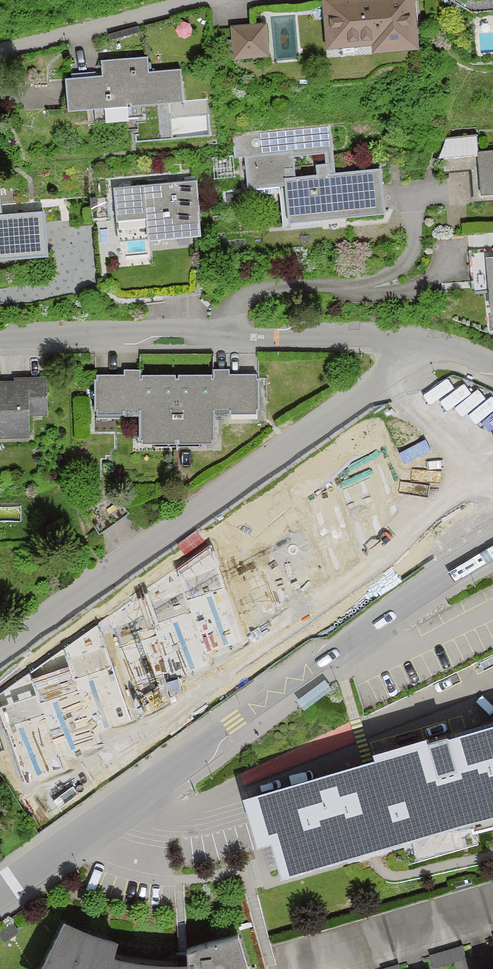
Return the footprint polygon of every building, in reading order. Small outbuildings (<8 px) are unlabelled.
[(329,3),(332,53),(420,49),(417,0),(382,0),(329,3)] [(268,30),(229,31),(230,61),(269,59),(268,30)] [(146,55),(103,58),(104,75),(68,77),(70,110),(184,103),(181,65),(147,67),(146,55)] [(333,133),(243,142),(248,188),(287,185),(337,180),(333,133)] [(446,134),(446,147),(479,147),(479,134),(446,134)] [(481,159),(485,201),(492,200),(492,158),(481,159)] [(337,180),(287,185),(292,231),(384,222),(380,176),(337,180)] [(195,180),(114,188),(117,221),(146,218),(149,241),(201,236),(195,180)] [(0,221),(0,270),(47,268),(45,219),(0,221)] [(470,256),(471,291),(489,290),(489,310),(492,310),(492,256),(470,256)] [(261,380),(184,381),(184,448),(221,447),(220,417),(262,417),(261,380)] [(184,381),(103,382),(103,419),(148,418),(148,448),(184,448),(184,381)] [(0,383),(0,444),(48,444),(48,383),(0,383)] [(248,790),(272,869),(472,810),(477,827),(492,822),(492,717),(248,790)] [(15,919),(0,931),(0,933),(11,946),(26,933),(15,919)] [(64,930),(51,968),(136,968),(119,967),(121,943),(64,930)] [(245,943),(195,955),(192,968),(248,968),(245,943)]
